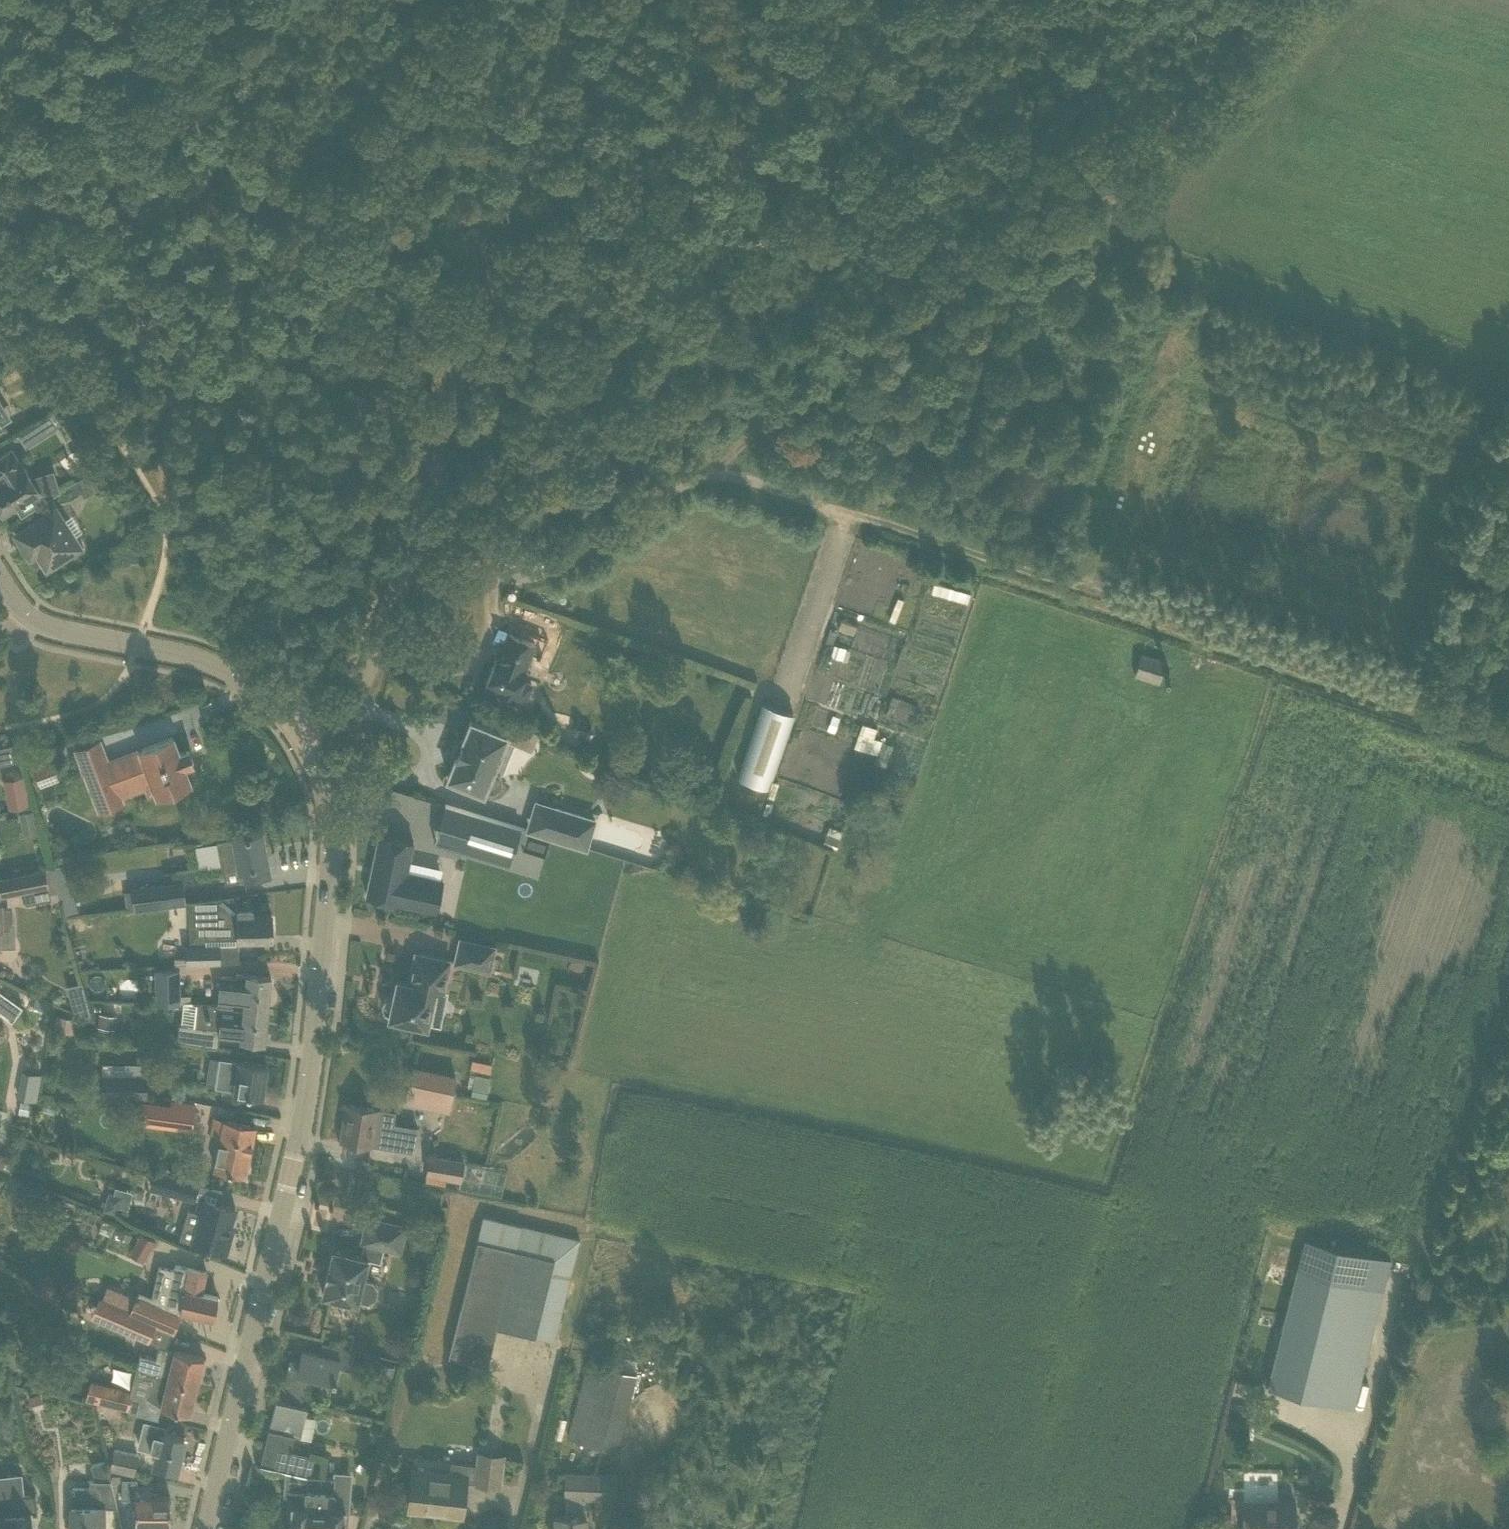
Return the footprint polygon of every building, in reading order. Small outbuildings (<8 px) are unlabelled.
[(9,337),(7,338),(3,332),(0,334),(0,354),(4,351),(5,354),(16,347),(9,337)] [(27,447),(58,427),(49,414),(19,434),(27,447)] [(32,479),(24,467),(23,468),(12,449),(0,456),(0,482),(0,508),(4,514),(15,506),(16,507),(17,506),(22,514),(21,515),(22,516),(59,493),(53,473),(32,479)] [(100,477),(94,469),(74,483),(85,498),(99,488),(94,481),(100,477)] [(84,549),(59,509),(34,524),(40,534),(26,543),(25,548),(29,554),(34,555),(38,553),(47,568),(68,554),(70,557),(84,549)] [(523,670),(535,643),(509,633),(499,660),(496,659),(486,683),(503,690),(501,695),(523,704),(531,684),(521,680),(525,671),(523,670)] [(1141,653),(1135,674),(1159,682),(1166,661),(1141,653)] [(792,712),(763,702),(737,776),(767,786),(792,712)] [(493,770),(508,735),(471,720),(448,777),(484,792),(484,790),(489,792),(495,791),(500,788),(502,782),(501,777),(498,772),(493,770)] [(870,749),(878,726),(863,721),(855,744),(870,749)] [(187,767),(193,764),(186,747),(181,749),(175,735),(134,751),(134,750),(81,769),(98,812),(111,807),(106,794),(148,778),(156,797),(193,783),(187,767)] [(17,743),(0,746),(0,762),(21,758),(17,743)] [(31,760),(40,784),(59,777),(50,753),(31,760)] [(8,807),(28,805),(25,775),(5,777),(8,807)] [(547,835),(586,847),(594,820),(556,808),(547,835)] [(510,863),(521,827),(471,812),(460,848),(510,863)] [(242,879),(242,880),(270,875),(262,831),(234,836),(218,840),(225,882),(242,879)] [(413,840),(380,833),(367,896),(400,903),(400,902),(416,906),(421,883),(405,879),(413,840)] [(25,892),(27,901),(51,897),(45,868),(0,877),(0,891),(1,897),(25,892)] [(135,909),(187,902),(184,878),(131,885),(135,909)] [(272,913),(253,914),(253,906),(240,907),(240,894),(190,900),(190,925),(217,924),(217,938),(238,938),(238,939),(272,939),(272,913)] [(12,928),(11,907),(2,907),(2,904),(0,904),(0,928),(12,928)] [(70,923),(73,934),(89,929),(86,918),(70,923)] [(489,969),(494,945),(461,938),(455,962),(489,969)] [(220,962),(219,943),(187,944),(188,957),(175,958),(176,965),(220,962)] [(435,987),(444,989),(450,960),(416,952),(410,981),(397,979),(394,996),(391,995),(388,996),(386,998),(384,1000),(383,1003),(382,1005),(383,1008),(384,1010),(385,1012),(387,1014),(390,1014),(389,1016),(427,1024),(435,987)] [(180,1003),(180,969),(155,969),(155,1003),(180,1003)] [(268,1008),(271,976),(236,973),(236,976),(220,975),(217,1002),(221,1003),(268,1008)] [(12,1021),(23,1006),(0,990),(0,1012),(12,1021)] [(51,1004),(36,997),(33,1005),(47,1012),(51,1004)] [(93,1020),(88,999),(72,1003),(74,1012),(93,1020)] [(264,1041),(268,1008),(221,1003),(217,1002),(193,1000),(192,1002),(197,1003),(194,1025),(179,1023),(177,1041),(218,1045),(220,1029),(228,1030),(228,1036),(241,1038),(241,1039),(264,1041)] [(117,1017),(100,1015),(99,1027),(116,1029),(117,1017)] [(267,1064),(240,1060),(240,1061),(219,1058),(216,1086),(236,1088),(236,1090),(262,1094),(267,1064)] [(473,1061),(472,1070),(491,1071),(491,1062),(473,1061)] [(450,1101),(456,1076),(413,1067),(407,1092),(450,1101)] [(473,1090),(486,1093),(490,1077),(477,1073),(473,1090)] [(147,1076),(101,1076),(101,1098),(147,1098),(147,1076)] [(20,1089),(19,1098),(35,1101),(36,1092),(20,1089)] [(189,1125),(193,1108),(143,1099),(140,1116),(189,1125)] [(32,1103),(21,1100),(19,1112),(30,1114),(32,1103)] [(347,1103),(341,1139),(413,1151),(417,1128),(394,1124),(397,1110),(347,1103)] [(246,1174),(256,1125),(214,1118),(211,1134),(221,1136),(215,1168),(246,1174)] [(430,1154),(426,1173),(462,1180),(465,1161),(430,1154)] [(12,1162),(1,1158),(0,1159),(0,1170),(7,1173),(12,1162)] [(200,1182),(155,1169),(150,1189),(194,1201),(200,1182)] [(390,1184),(386,1208),(440,1219),(445,1195),(390,1184)] [(109,1191),(104,1209),(118,1213),(120,1205),(129,1208),(133,1190),(116,1185),(114,1192),(109,1191)] [(228,1235),(235,1207),(200,1197),(196,1211),(200,1212),(192,1243),(226,1252),(231,1235),(228,1235)] [(326,1278),(323,1294),(361,1303),(362,1301),(368,1303),(375,1298),(377,1290),(372,1281),(365,1280),(370,1259),(380,1261),(383,1248),(401,1252),(408,1226),(367,1216),(361,1241),(364,1242),(361,1256),(333,1249),(329,1265),(328,1264),(325,1277),(326,1278)] [(497,1325),(536,1335),(560,1236),(483,1217),(450,1354),(488,1363),(497,1325)] [(141,1232),(134,1244),(149,1252),(156,1240),(141,1232)] [(1267,1386),(1353,1407),(1390,1257),(1304,1235),(1267,1386)] [(202,1292),(207,1271),(175,1264),(165,1309),(136,1297),(131,1309),(129,1313),(156,1325),(174,1332),(183,1312),(213,1318),(218,1296),(202,1292)] [(149,1341),(156,1325),(129,1313),(131,1309),(100,1296),(91,1316),(149,1341)] [(276,1397),(270,1423),(301,1430),(307,1405),(302,1403),(302,1402),(301,1401),(307,1374),(332,1380),(335,1381),(336,1377),(339,1363),(351,1366),(355,1349),(322,1342),(320,1352),(302,1348),(299,1361),(290,1359),(281,1398),(276,1397)] [(143,1369),(143,1371),(197,1384),(204,1356),(175,1349),(159,1345),(156,1358),(141,1354),(138,1366),(143,1369)] [(571,1437),(615,1450),(637,1373),(588,1360),(571,1437)] [(197,1384),(143,1371),(141,1376),(151,1379),(147,1395),(161,1405),(190,1412),(197,1384)] [(128,1410),(133,1390),(107,1384),(102,1404),(128,1410)] [(154,1464),(177,1469),(184,1437),(151,1429),(146,1450),(157,1453),(154,1464)] [(266,1443),(291,1449),(294,1436),(269,1430),(266,1443)] [(261,1465),(307,1475),(310,1474),(315,1454),(291,1449),(266,1443),(261,1465)] [(139,1454),(114,1449),(109,1469),(134,1475),(139,1454)] [(413,1471),(409,1509),(427,1511),(428,1507),(445,1508),(444,1513),(462,1515),(465,1480),(502,1484),(505,1455),(479,1452),(478,1463),(452,1460),(451,1474),(413,1471)] [(105,1507),(117,1506),(110,1480),(104,1458),(90,1462),(94,1476),(91,1476),(91,1488),(73,1488),(73,1506),(72,1506),(72,1528),(99,1528),(100,1522),(105,1522),(105,1507)] [(31,1513),(37,1513),(35,1493),(24,1494),(22,1473),(7,1475),(7,1479),(0,1480),(0,1528),(33,1528),(31,1513)] [(585,1518),(581,1517),(582,1499),(616,1500),(617,1475),(563,1473),(562,1499),(565,1500),(565,1517),(557,1517),(556,1528),(585,1528),(585,1518)] [(310,1474),(307,1475),(306,1495),(290,1495),(288,1519),(291,1520),(290,1528),(317,1528),(320,1475),(310,1474)] [(351,1489),(333,1488),(334,1476),(320,1475),(317,1528),(344,1528),(344,1522),(349,1522),(351,1489)] [(170,1496),(153,1496),(153,1484),(138,1484),(138,1478),(122,1478),(122,1498),(136,1498),(136,1523),(170,1523),(170,1496)] [(1244,1528),(1294,1528),(1295,1500),(1280,1500),(1280,1505),(1245,1504),(1244,1528)]
